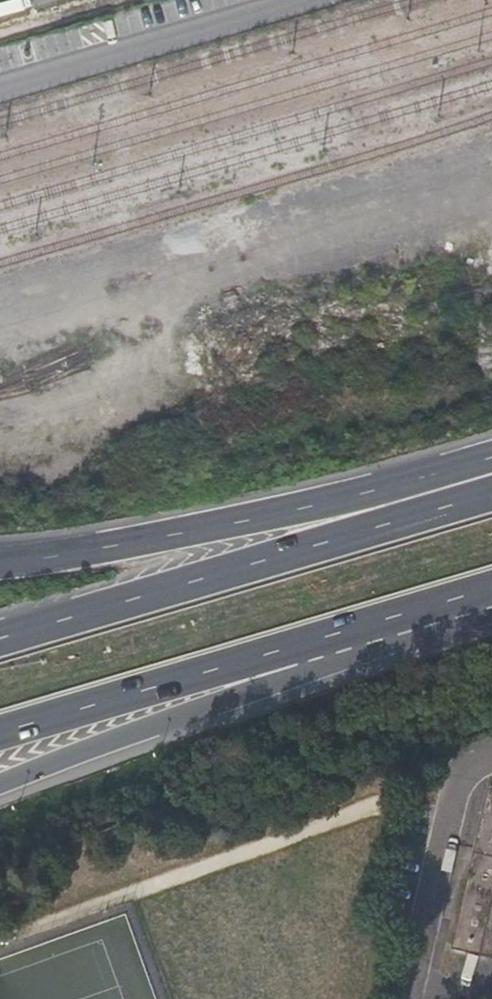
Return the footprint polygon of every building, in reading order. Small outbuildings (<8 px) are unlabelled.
[(491,787),(455,945),(491,953),(491,787)]
